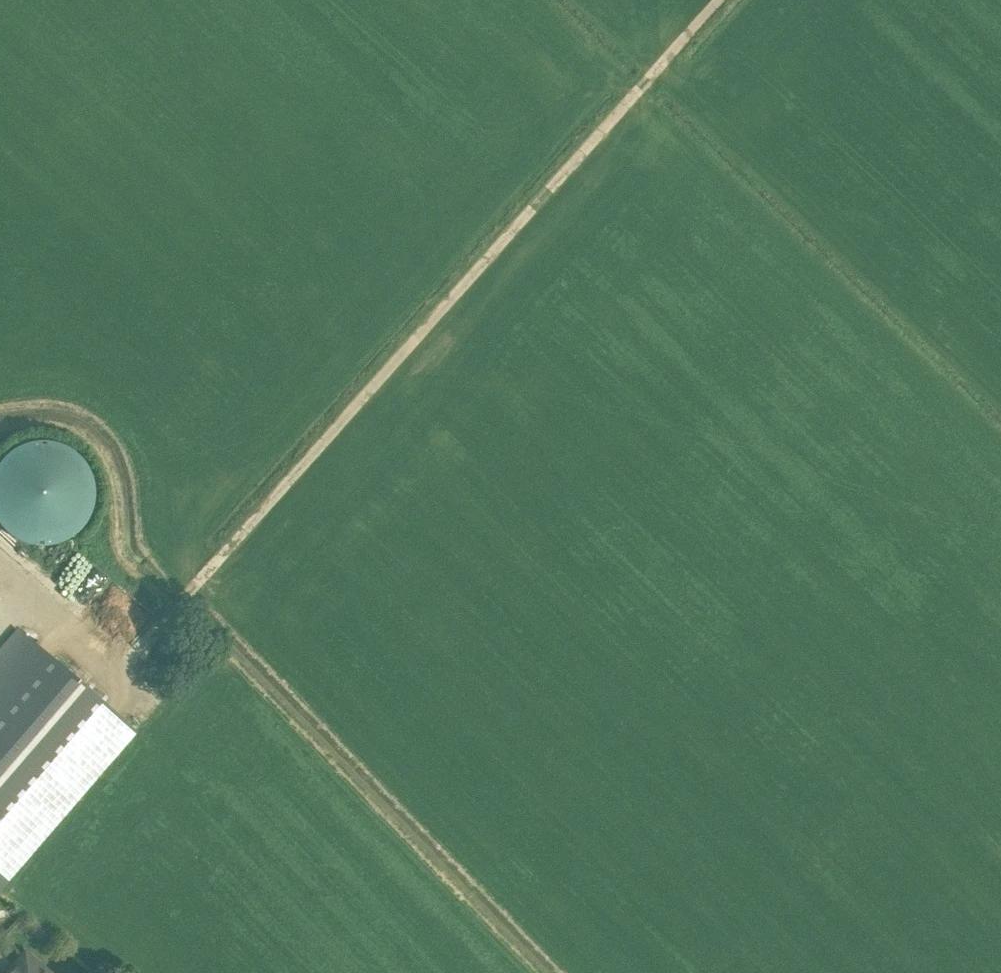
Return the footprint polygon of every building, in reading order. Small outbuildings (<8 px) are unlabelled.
[(49,545),(58,543),(66,539),(74,534),(80,528),(86,521),(90,513),(93,505),(95,496),(94,487),(93,478),(90,470),(85,462),(79,455),(72,449),(65,445),(56,442),(48,440),(39,440),(30,441),(22,444),(14,448),(7,453),(1,460),(0,460),(0,524),(1,526),(7,532),(14,538),(22,542),(31,544),(40,545),(49,545)] [(116,602),(110,610),(125,621),(131,612),(116,602)] [(137,732),(19,630),(0,651),(0,890),(137,732)] [(24,952),(6,972),(49,972),(24,952)]
